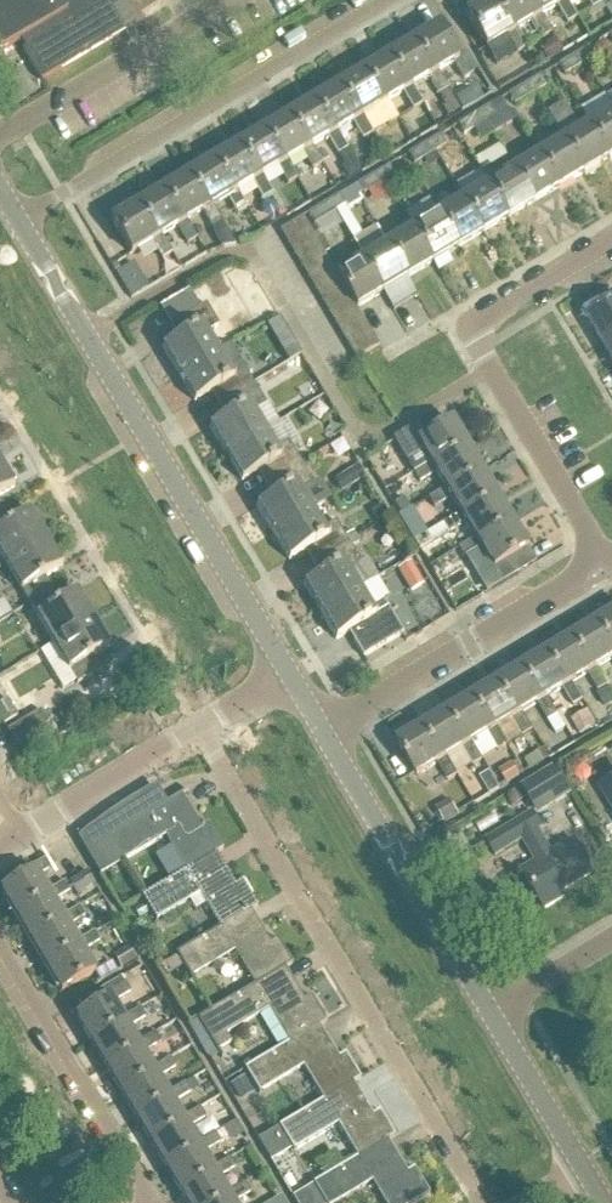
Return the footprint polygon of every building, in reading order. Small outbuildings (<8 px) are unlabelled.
[(127,0),(0,0),(0,53),(6,52),(17,46),(41,85),(141,24),(139,20),(128,3),(127,0)] [(164,1),(163,0),(133,0),(128,3),(139,20),(165,4),(164,1)] [(530,25),(540,42),(550,36),(540,19),(540,18),(536,21),(523,0),(496,0),(491,3),(511,36),(515,33),(530,25)] [(555,10),(565,27),(575,21),(565,4),(565,3),(561,6),(557,0),(523,0),(536,21),(540,18),(540,19),(555,10)] [(590,12),(600,6),(597,0),(582,0),(590,12)] [(485,51),(505,39),(516,56),(526,50),(515,33),(511,36),(491,3),(466,18),(485,51)] [(436,75),(452,66),(462,83),(471,77),(461,59),(456,62),(437,29),(411,44),(431,77),(436,74),(436,75)] [(547,64),(562,55),(554,41),(538,50),(547,64)] [(411,90),(427,81),(437,98),(447,92),(436,75),(436,74),(431,77),(411,44),(386,59),(406,92),(411,89),(411,90)] [(564,79),(596,59),(590,49),(557,68),(564,79)] [(386,105),(402,96),(412,113),(421,107),(411,90),(411,89),(406,92),(386,59),(361,73),(381,107),(386,104),(386,105)] [(361,120),(376,111),(386,128),(396,122),(386,105),(386,104),(381,107),(361,73),(336,88),(356,122),(361,119),(361,120)] [(514,108),(545,90),(539,79),(508,98),(514,108)] [(335,135),(351,126),(361,143),(371,137),(361,120),(361,119),(356,122),(336,88),(311,103),(331,137),(335,134),(335,135)] [(444,110),(454,104),(447,92),(437,98),(444,110)] [(311,150),(326,141),(336,158),(337,157),(345,152),(335,135),(335,134),(331,137),(311,103),(286,118),(306,152),(311,149),(311,150)] [(454,104),(444,110),(442,111),(449,123),(461,116),(454,104)] [(547,115),(560,137),(582,176),(609,160),(589,125),(586,121),(585,122),(576,128),(563,105),(547,115)] [(589,125),(609,160),(611,158),(611,107),(611,106),(610,107),(600,113),(603,117),(589,125)] [(464,137),(495,119),(489,109),(458,128),(464,137)] [(287,164),(301,156),(311,173),(321,167),(311,150),(311,149),(306,152),(286,118),(262,133),(282,166),(286,164),(287,164)] [(261,179),(277,170),(287,186),(296,181),(287,164),(286,164),(282,166),(262,133),(237,148),(256,181),(261,178),(261,179)] [(553,147),(539,155),(559,189),(582,176),(560,137),(550,143),(553,147)] [(413,168),(445,149),(439,139),(407,158),(413,168)] [(237,193),(251,185),(261,202),(271,196),(261,179),(261,178),(256,181),(237,148),(212,163),(231,196),(237,193)] [(528,162),(514,170),(534,204),(559,189),(539,155),(536,151),(535,151),(535,152),(525,158),(528,162)] [(348,182),(359,175),(345,152),(337,157),(344,169),(341,171),(348,182)] [(211,209),(227,199),(237,216),(247,210),(237,193),(231,196),(212,163),(187,177),(207,210),(211,208),(211,209)] [(503,177),(489,185),(509,219),(534,204),(514,170),(511,166),(510,166),(510,167),(500,172),(503,177)] [(364,197),(395,178),(389,169),(358,187),(364,197)] [(186,224),(202,214),(212,231),(221,226),(211,209),(211,208),(207,210),(187,177),(162,192),(182,225),(186,223),(186,224)] [(478,192),(464,200),(484,234),(509,219),(489,185),(486,180),(485,181),(485,182),(475,187),(478,192)] [(162,238),(177,229),(187,246),(196,240),(186,224),(186,223),(182,225),(162,192),(137,207),(157,240),(161,237),(162,238)] [(453,207),(439,215),(459,249),(484,234),(464,200),(461,195),(460,196),(460,197),(450,202),(453,207)] [(344,209),(346,208),(340,198),(308,217),(314,227),(335,214),(344,209)] [(131,256),(151,244),(161,261),(172,254),(162,238),(161,237),(157,240),(137,207),(111,222),(131,256)] [(353,244),(362,238),(344,209),(335,214),(353,244)] [(428,221),(414,230),(434,264),(459,249),(439,215),(436,210),(435,211),(425,217),(428,221)] [(286,244),(310,230),(303,219),(280,233),(286,244)] [(403,236),(388,245),(409,279),(434,264),(414,230),(411,225),(409,226),(410,226),(400,232),(403,236)] [(222,251),(235,249),(221,226),(212,231),(222,251)] [(293,256),(317,242),(310,230),(286,244),(293,256)] [(378,251),(363,260),(384,294),(409,279),(388,245),(386,240),(384,241),(385,241),(375,247),(378,251)] [(300,267),(323,254),(317,242),(293,256),(300,267)] [(307,279),(330,265),(323,254),(300,267),(307,279)] [(384,294),(363,260),(361,255),(359,256),(360,256),(350,262),(352,266),(337,276),(337,277),(344,288),(351,300),(357,310),(384,294)] [(314,291),(337,277),(337,276),(330,265),(307,279),(314,291)] [(132,266),(116,276),(123,289),(140,279),(132,266)] [(321,302),(344,288),(337,277),(314,291),(321,302)] [(140,279),(123,289),(130,300),(147,290),(140,279)] [(328,314),(351,300),(344,288),(321,302),(328,314)] [(335,325),(358,312),(357,310),(351,300),(328,314),(335,325)] [(163,350),(180,378),(220,354),(209,335),(220,328),(207,306),(171,327),(179,341),(163,350)] [(590,324),(606,349),(611,346),(611,311),(590,324)] [(342,337),(365,323),(358,312),(335,325),(342,337)] [(349,349),(372,335),(365,323),(342,337),(349,349)] [(379,347),(372,335),(349,349),(356,361),(379,347)] [(231,372),(220,354),(180,378),(196,404),(211,395),(219,409),(255,388),(242,365),(231,372)] [(267,407),(255,388),(219,409),(226,420),(211,429),(227,457),(268,433),(256,414),(267,407)] [(435,471),(469,451),(453,425),(438,435),(429,421),(395,442),(406,461),(423,452),(432,466),(435,471)] [(278,451),(268,433),(227,457),(243,484),(259,475),(266,487),(302,466),(289,445),(278,451)] [(449,496),(483,476),(469,451),(435,471),(432,466),(415,476),(420,486),(437,476),(446,491),(449,496)] [(0,466),(0,498),(14,490),(0,466)] [(315,487),(302,466),(266,487),(273,499),(258,508),(275,537),(315,513),(303,494),(315,487)] [(345,476),(353,489),(365,481),(358,469),(345,476)] [(465,521),(498,501),(483,476),(449,496),(446,491),(430,501),(435,510),(452,500),(462,516),(465,521)] [(319,484),(315,487),(303,494),(315,513),(331,504),(319,484)] [(479,546),(513,526),(498,501),(465,521),(462,516),(444,526),(450,536),(467,526),(476,541),(479,546)] [(400,517),(409,511),(403,502),(394,507),(400,517)] [(326,531),(315,513),(275,537),(291,563),(306,553),(314,567),(350,546),(349,544),(346,539),(337,524),(326,531)] [(46,544),(30,515),(13,526),(6,515),(0,518),(0,557),(6,568),(46,544)] [(495,571),(528,551),(513,526),(479,546),(476,541),(460,551),(465,561),(483,550),(495,571)] [(349,544),(356,540),(353,535),(346,539),(349,544)] [(420,554),(432,547),(426,537),(414,544),(420,554)] [(356,540),(349,544),(350,546),(352,549),(359,545),(356,540)] [(62,570),(46,544),(6,568),(31,608),(53,595),(45,580),(62,570)] [(352,549),(350,546),(314,567),(321,578),(306,587),(323,615),(362,592),(351,572),(362,566),(352,549)] [(410,595),(423,588),(410,565),(397,572),(410,595)] [(373,610),(362,592),(323,615),(338,642),(350,635),(364,660),(404,636),(385,603),(373,610)] [(60,606),(53,595),(31,608),(54,648),(94,624),(77,596),(60,606)] [(598,624),(611,647),(611,616),(598,624)] [(92,661),(110,650),(94,624),(54,648),(77,687),(100,674),(92,661)] [(598,624),(574,639),(593,673),(599,669),(611,661),(611,647),(598,624)] [(589,675),(600,693),(609,687),(599,669),(593,673),(574,639),(549,654),(569,687),(574,685),(589,675)] [(584,702),(574,685),(569,687),(549,654),(524,669),(544,702),(549,699),(564,690),(575,707),(584,702)] [(559,717),(549,699),(544,702),(524,669),(499,684),(519,717),(524,714),(539,705),(549,723),(558,717),(559,717)] [(534,732),(524,714),(519,717),(499,684),(474,699),(494,733),(499,730),(514,721),(524,738),(534,732)] [(509,747),(499,730),(494,733),(474,699),(449,714),(469,747),(474,745),(490,735),(500,752),(509,747)] [(19,719),(9,701),(0,706),(0,730),(19,719)] [(580,738),(597,728),(588,713),(571,723),(580,738)] [(16,746),(48,726),(41,714),(8,734),(16,746)] [(449,714),(424,729),(444,762),(449,760),(465,750),(475,767),(484,762),(474,745),(469,747),(449,714)] [(558,717),(549,723),(557,735),(566,730),(558,717)] [(444,762),(424,729),(399,744),(419,777),(439,765),(449,782),(458,777),(449,760),(444,762)] [(535,770),(550,762),(544,752),(530,760),(535,770)] [(507,787),(521,779),(513,766),(499,775),(507,787)] [(538,819),(573,798),(556,770),(521,790),(538,819)] [(481,780),(491,796),(500,790),(490,774),(481,780)] [(600,789),(611,809),(611,781),(600,789)] [(224,852),(208,826),(200,831),(182,799),(189,795),(189,793),(165,808),(154,790),(143,797),(138,801),(133,805),(123,812),(114,820),(105,828),(101,832),(102,833),(83,845),(78,836),(77,837),(102,880),(168,840),(188,874),(216,856),(224,852)] [(444,826),(458,817),(450,803),(436,812),(444,826)] [(562,896),(594,877),(576,847),(555,860),(538,832),(542,830),(534,817),(488,844),(496,858),(523,842),(539,869),(524,878),(545,913),(565,901),(562,896)] [(257,909),(242,884),(235,889),(216,856),(188,874),(143,900),(157,925),(202,898),(221,931),(250,914),(257,909)] [(1,894),(17,920),(51,900),(48,895),(39,880),(56,870),(50,860),(32,871),(34,875),(1,894)] [(76,898),(94,887),(86,874),(68,884),(76,898)] [(65,885),(48,895),(51,900),(17,920),(31,945),(66,924),(63,920),(54,904),(70,894),(65,885)] [(80,910),(63,920),(66,924),(31,945),(46,970),(81,949),(79,946),(69,929),(85,919),(80,910)] [(292,968),(276,942),(269,946),(250,914),(221,931),(176,958),(191,982),(235,956),(256,990),(285,972),(292,968)] [(83,955),(101,945),(96,936),(79,946),(81,949),(46,970),(61,995),(95,975),(83,955)] [(120,972),(136,963),(128,950),(113,959),(120,972)] [(256,990),(199,1024),(218,1056),(232,1048),(227,1039),(270,1014),(290,1047),(319,1029),(326,1025),(312,1000),(304,1004),(285,972),(256,990)] [(127,1026),(124,1021),(115,1007),(132,997),(126,986),(108,998),(110,1001),(78,1020),(93,1046),(127,1026)] [(139,1046),(130,1031),(147,1021),(141,1011),(124,1021),(127,1026),(93,1046),(108,1071),(142,1051),(139,1046)] [(361,1083),(346,1058),(338,1062),(319,1029),(290,1047),(245,1074),(260,1098),(304,1071),(324,1105),(353,1087),(361,1083)] [(157,1076),(154,1071),(145,1056),(162,1046),(156,1036),(139,1046),(142,1051),(108,1071),(123,1096),(157,1076)] [(169,1096),(160,1081),(176,1071),(171,1061),(154,1071),(157,1076),(123,1096),(138,1121),(172,1101),(169,1096)] [(244,1082),(231,1089),(239,1102),(252,1095),(244,1082)] [(184,1121),(175,1106),(191,1096),(185,1086),(169,1096),(172,1101),(138,1121),(152,1146),(187,1126),(184,1121)] [(373,1120),(353,1087),(324,1105),(280,1131),(293,1155),(337,1128),(358,1163),(387,1145),(395,1141),(380,1116),(373,1120)] [(202,1151),(199,1146),(190,1131),(206,1121),(200,1111),(184,1121),(187,1126),(152,1146),(167,1172),(202,1151)] [(217,1176),(214,1171),(205,1156),(221,1146),(215,1137),(199,1146),(202,1151),(167,1172),(182,1197),(217,1176)] [(358,1163),(314,1189),(322,1202),(344,1202),(372,1187),(382,1202),(422,1202),(430,1199),(415,1173),(407,1178),(387,1145),(358,1163)] [(229,1197),(219,1181),(236,1171),(230,1162),(214,1171),(217,1176),(182,1197),(186,1202),(228,1202),(231,1201),(229,1197)] [(251,1196),(245,1187),(229,1197),(231,1201),(228,1202),(239,1202),(251,1196)]
